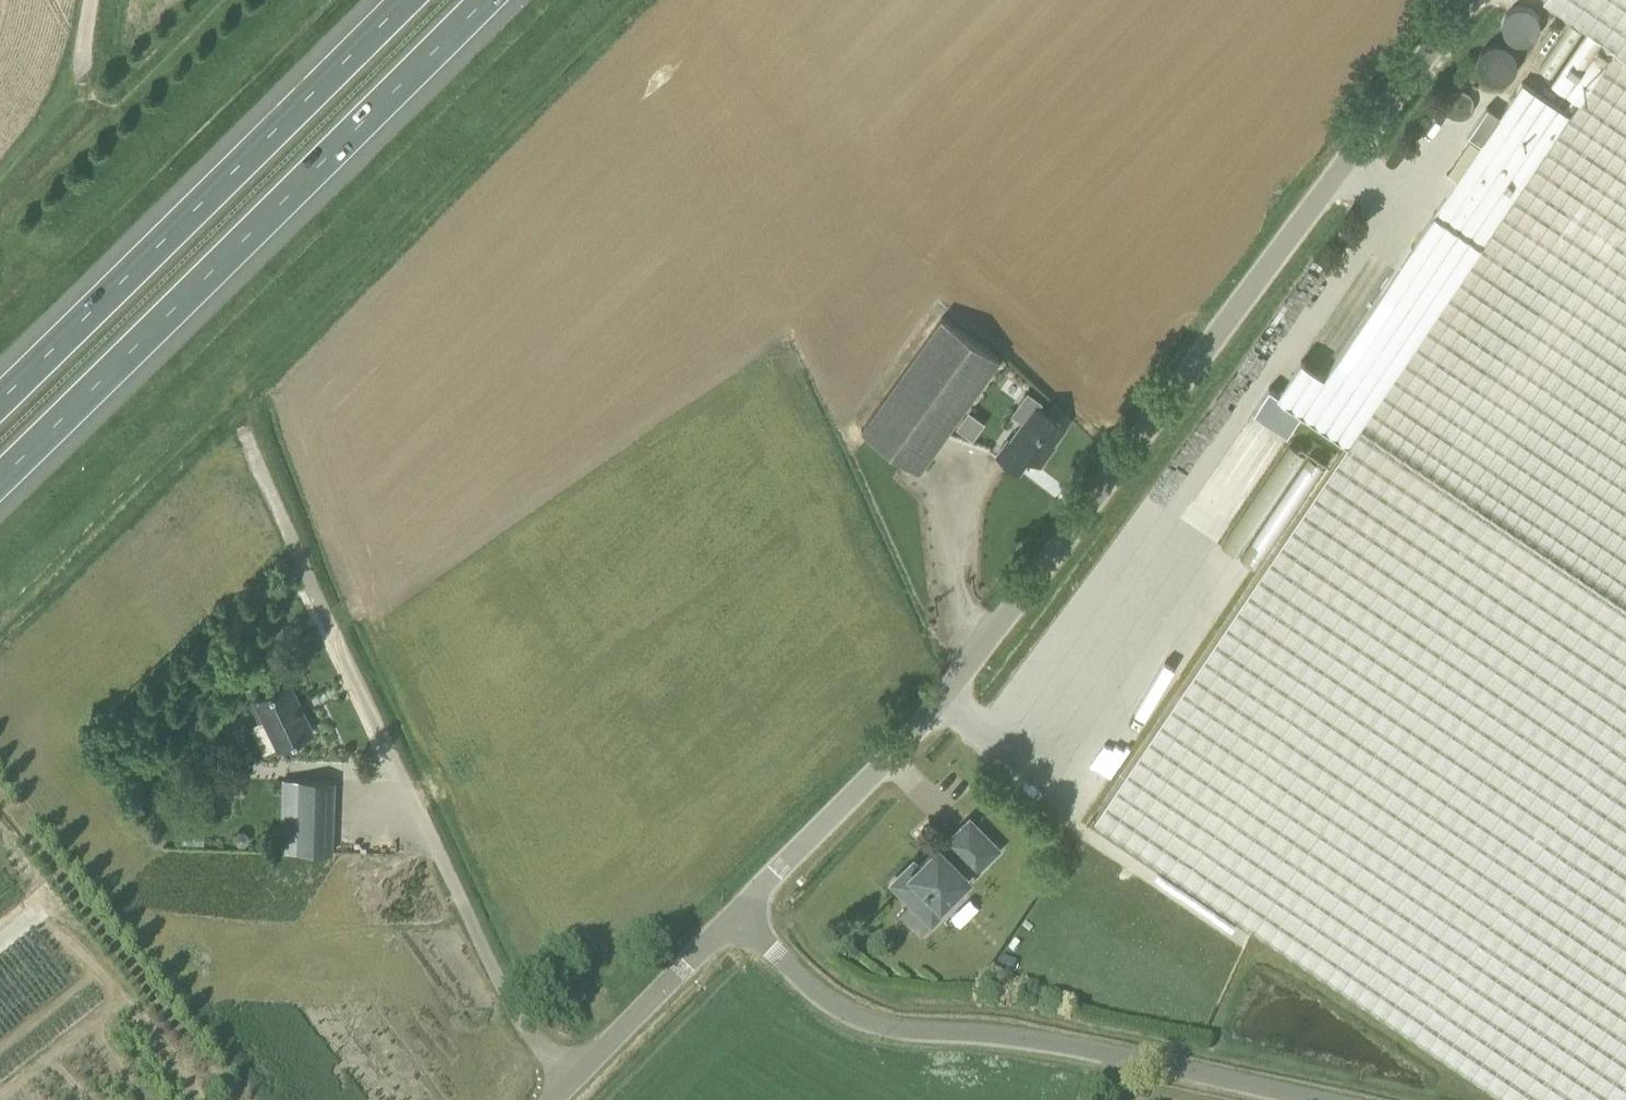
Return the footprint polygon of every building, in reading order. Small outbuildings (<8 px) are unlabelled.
[(1584,25),(1549,78),(1579,99),(1569,113),(1348,442),(1095,817),(1514,1099),(1625,1099),(1625,0),(1546,0),(1584,25)] [(1507,33),(1529,38),(1535,12),(1513,7),(1507,33)] [(1560,33),(1550,26),(1540,41),(1549,47),(1560,33)] [(1476,61),(1495,81),(1515,63),(1495,43),(1476,61)] [(1278,395),(1348,442),(1569,113),(1522,82),(1324,375),(1301,360),(1278,395)] [(1469,134),(1481,142),(1500,114),(1488,106),(1469,134)] [(860,427),(919,470),(1000,358),(942,317),(860,427)] [(1011,412),(1024,421),(1010,441),(997,455),(1013,465),(1020,471),(1030,456),(1040,464),(1051,449),(1048,447),(1052,442),(1053,442),(1065,426),(1038,407),(1042,401),(1027,390),(1011,412)] [(973,438),(985,422),(969,409),(956,426),(973,438)] [(1224,544),(1260,564),(1320,459),(1284,438),(1224,544)] [(289,682),(256,698),(251,700),(259,719),(251,723),(264,752),(278,745),(279,747),(313,731),(289,682)] [(284,779),(281,851),(333,852),(335,780),(284,779)] [(976,870),(998,848),(970,820),(948,841),(955,848),(947,855),(941,849),(933,856),(931,854),(912,873),(908,868),(893,882),(922,912),(936,898),(945,908),(962,893),(957,888),(969,877),(962,871),(970,863),(976,870)]
